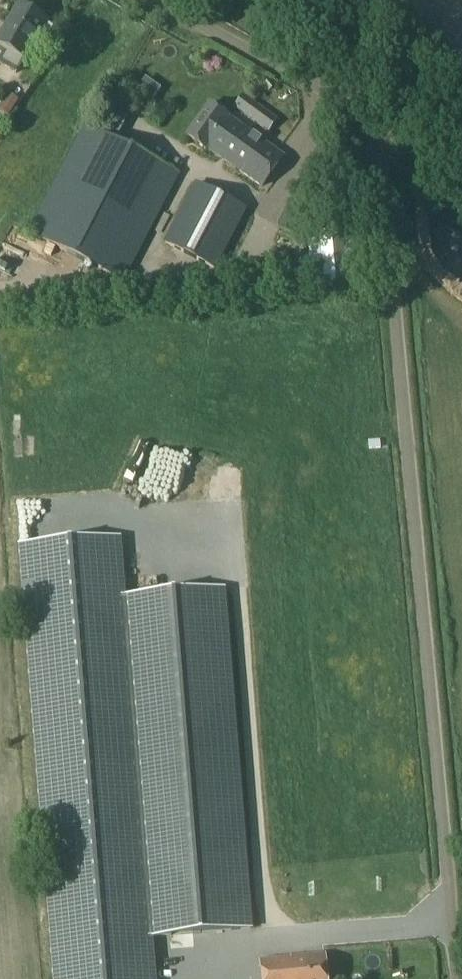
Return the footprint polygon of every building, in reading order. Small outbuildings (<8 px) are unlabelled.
[(0,36),(0,52),(4,54),(0,61),(0,63),(16,72),(47,21),(19,4),(0,36)] [(10,97),(1,92),(0,93),(0,113),(1,114),(10,97)] [(244,96),(235,107),(256,122),(264,111),(244,96)] [(212,100),(186,136),(207,151),(208,148),(239,170),(248,159),(243,156),(253,142),(249,140),(252,135),(249,132),(249,131),(228,117),(231,113),(212,100)] [(85,126),(28,234),(123,283),(180,173),(85,126)] [(248,159),(239,170),(261,186),(283,155),(249,131),(249,132),(252,135),(249,140),(253,142),(243,156),(248,159)] [(194,181),(164,239),(213,265),(243,207),(194,181)] [(320,242),(310,243),(314,279),(321,278),(322,283),(346,280),(344,266),(343,267),(341,248),(342,248),(341,235),(319,237),(320,242)] [(124,597),(119,538),(20,546),(54,978),(155,978),(151,936),(169,935),(170,949),(194,947),(193,933),(251,929),(224,589),(124,597)] [(287,844),(252,844),(252,866),(287,865),(287,844)] [(263,978),(326,978),(324,954),(261,960),(263,978)]
